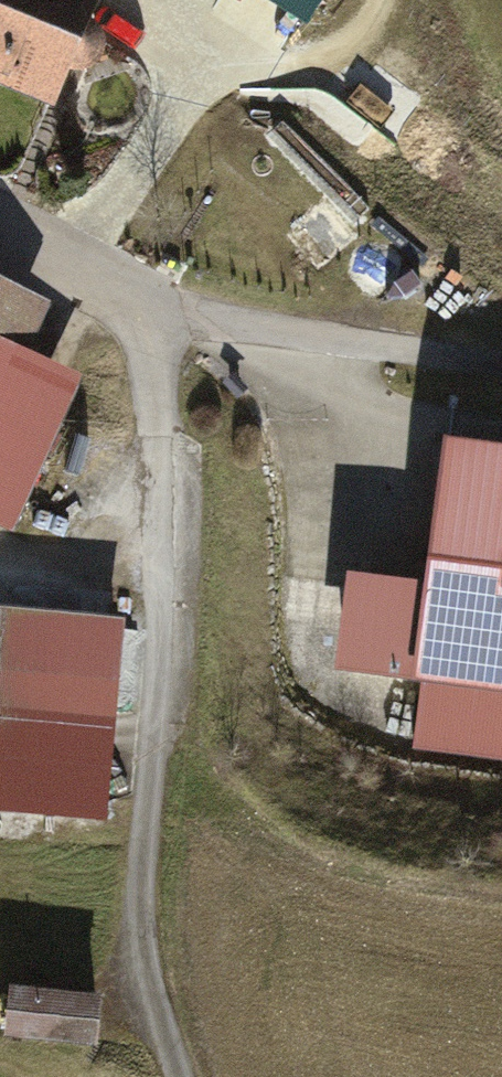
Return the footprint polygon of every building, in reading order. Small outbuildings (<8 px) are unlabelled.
[(52,98),(96,0),(0,0),(0,75),(52,98)] [(334,0),(257,0),(313,34),(334,0)] [(0,284),(0,352),(25,296),(0,284)] [(11,530),(57,429),(0,404),(0,525),(11,530)] [(426,674),(501,683),(501,458),(454,452),(437,589),(426,674)] [(426,674),(437,589),(354,578),(343,663),(426,674)] [(6,614),(0,672),(0,719),(108,730),(119,626),(6,614)] [(426,674),(417,741),(501,752),(501,683),(426,674)] [(14,995),(13,1045),(106,1047),(107,997),(14,995)]
